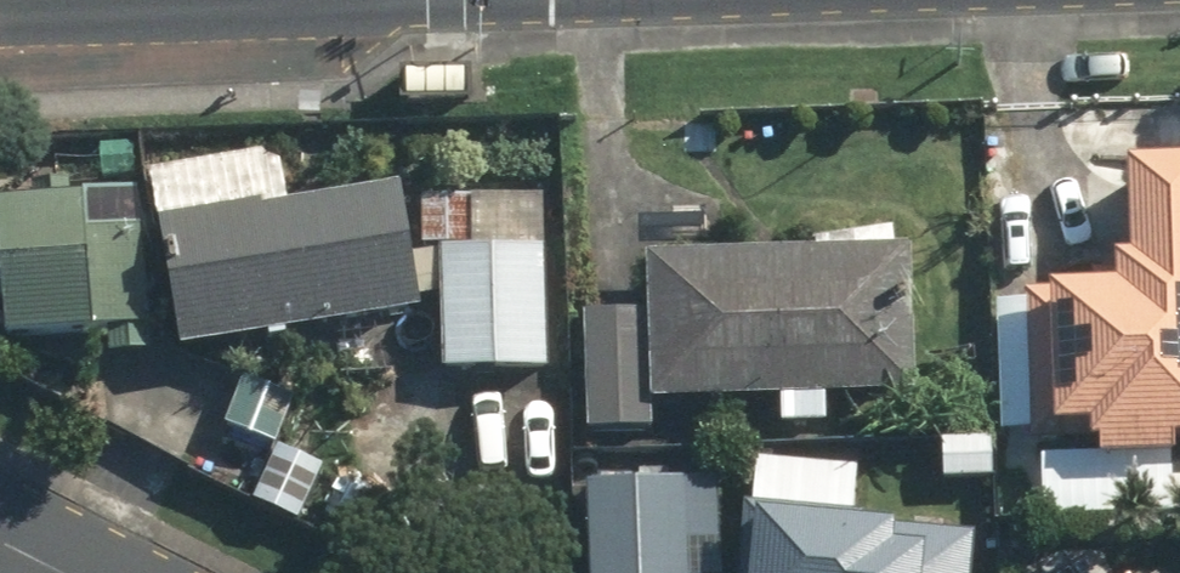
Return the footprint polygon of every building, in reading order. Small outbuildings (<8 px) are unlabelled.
[(405,94),(470,95),(471,64),(406,62),(405,94)] [(1025,445),(1089,444),(1090,444),(1090,464),(1167,463),(1167,444),(1179,444),(1179,164),(1120,164),(1121,260),(1106,260),(1107,272),(1087,272),(1087,291),(1022,291),(1025,445)] [(154,223),(174,351),(415,311),(394,185),(154,223)] [(419,248),(469,246),(467,190),(417,192),(419,248)] [(0,197),(0,353),(147,343),(138,217),(82,220),(80,191),(0,197)] [(581,314),(584,432),(649,430),(648,402),(776,400),(777,428),(821,427),(820,399),(910,394),(907,248),(890,248),(889,230),(809,242),(810,252),(642,256),(643,313),(581,314)] [(438,250),(440,371),(543,369),(539,249),(438,250)] [(223,425),(273,445),(291,398),(242,378),(223,425)] [(255,494),(299,515),(324,460),(280,440),(255,494)] [(940,441),(940,480),(990,480),(989,440),(940,441)] [(743,461),(735,572),(965,572),(969,527),(848,518),(852,469),(743,461)] [(582,483),(585,572),(719,572),(716,478),(582,483)]
